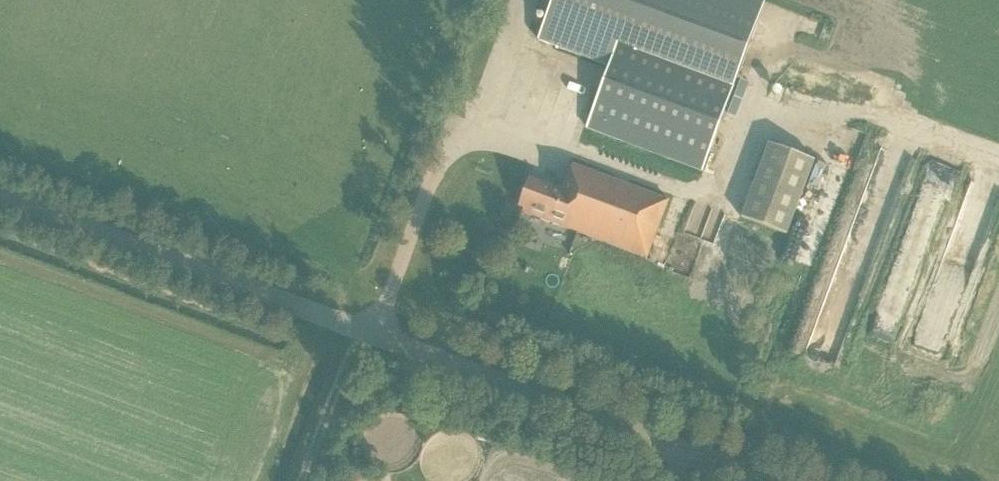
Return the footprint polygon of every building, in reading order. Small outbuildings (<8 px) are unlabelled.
[(757,0),(553,0),(539,40),(610,66),(587,126),(705,171),(766,3),(757,0)] [(741,218),(788,235),(816,160),(769,143),(741,218)] [(526,207),(524,211),(649,259),(671,199),(573,162),(565,188),(532,176),(521,205),(526,207)] [(756,231),(751,230),(745,229),(740,230),(735,232),(730,234),(726,238),(722,241),(719,246),(717,251),(716,256),(716,262),(717,267),(718,272),(721,277),(724,281),(728,285),(733,288),(738,290),(743,291),(748,291),(754,290),(759,289),(764,286),(768,283),(771,279),(774,274),(776,269),(778,264),(778,259),(777,253),(775,248),(773,244),(770,239),(766,236),(761,233),(756,231)]
